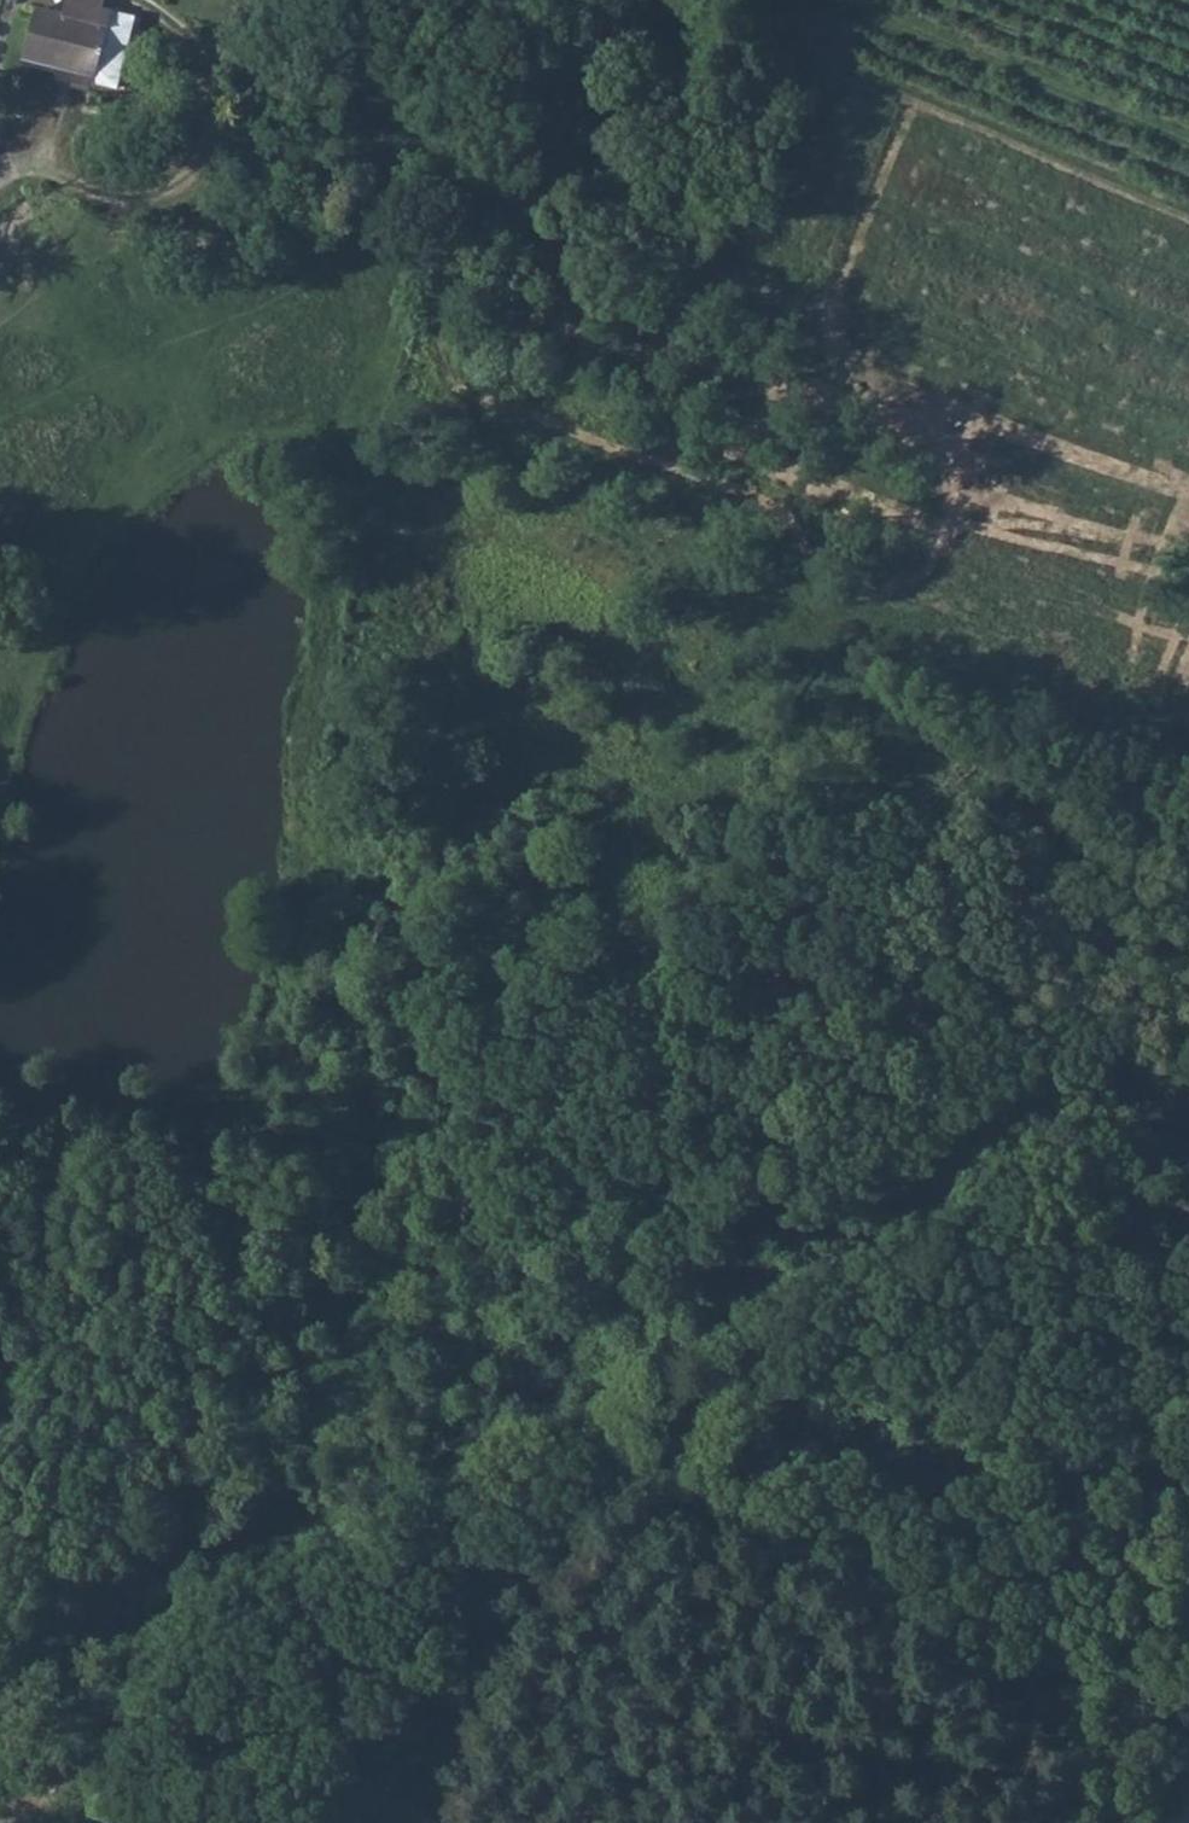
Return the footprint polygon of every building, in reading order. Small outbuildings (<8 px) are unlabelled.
[(32,9),(31,15),(104,39),(107,29),(129,35),(133,19),(101,11),(98,26),(32,9)] [(104,39),(31,15),(19,61),(69,73),(66,85),(91,92),(92,85),(104,39)] [(107,29),(104,39),(118,44),(126,46),(129,35),(107,29)] [(104,39),(92,85),(105,88),(118,44),(104,39)] [(118,44),(105,88),(115,91),(126,46),(118,44)] [(327,1822),(364,1822),(339,1806),(327,1822)]
